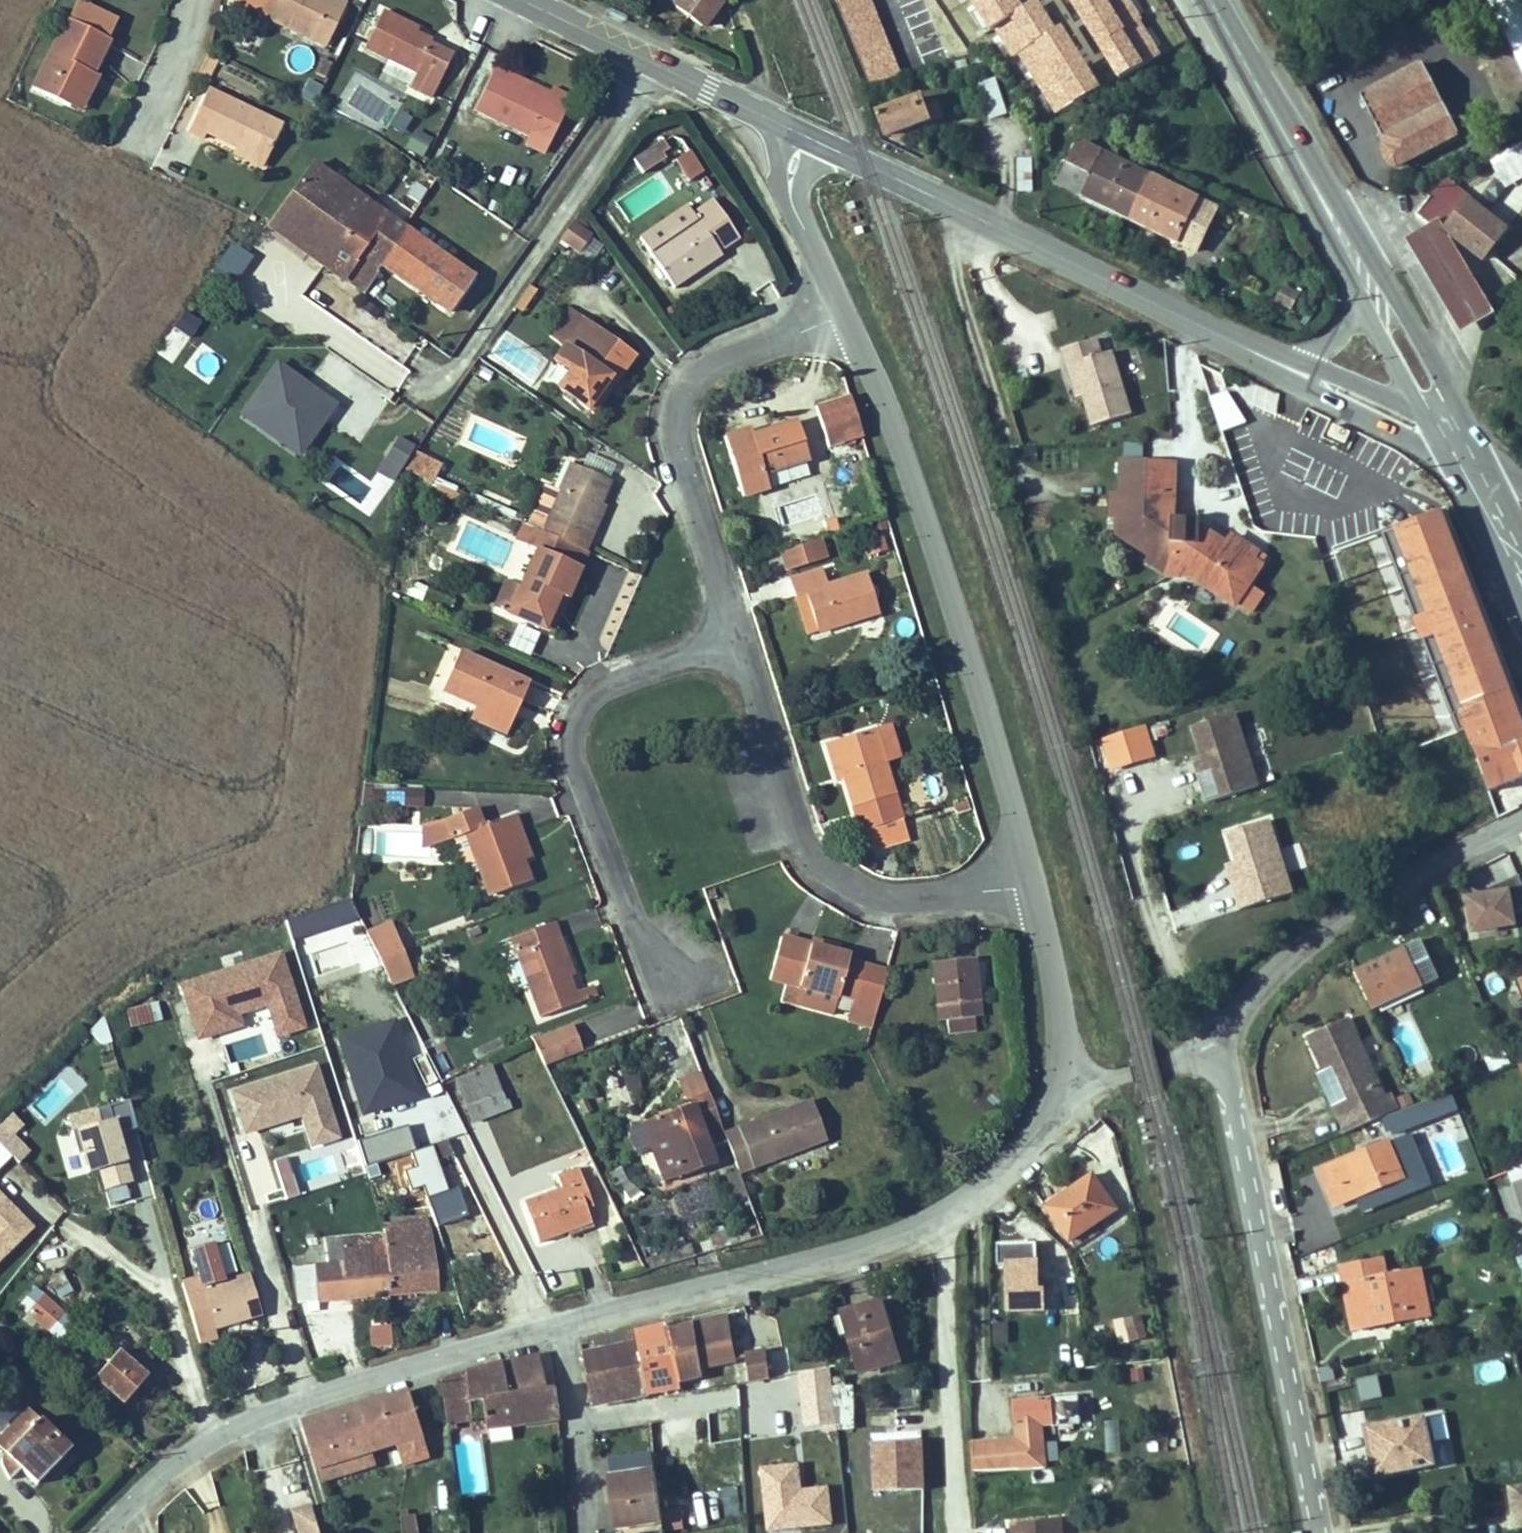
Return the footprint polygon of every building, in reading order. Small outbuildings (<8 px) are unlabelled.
[(322,35),(338,0),(274,0),(277,1),(271,13),(322,35)] [(413,66),(429,33),(403,20),(407,13),(381,0),(362,39),(413,66)] [(690,30),(702,1),(703,0),(678,0),(669,12),(690,30)] [(980,15),(977,7),(974,2),(971,0),(927,0),(925,3),(920,10),(918,18),(918,26),(919,31),(922,38),(927,45),(933,49),(941,53),(949,54),(957,53),(965,50),(971,45),(977,39),(980,31),(981,23),(980,15)] [(1017,33),(1045,34),(1097,0),(998,0),(1017,33)] [(690,30),(695,32),(713,9),(702,1),(690,30)] [(103,37),(60,14),(29,81),(65,99),(80,68),(87,72),(103,37)] [(1375,135),(1387,158),(1456,122),(1420,53),(1360,85),(1385,130),(1375,135)] [(500,61),(478,101),(528,129),(533,119),(551,127),(576,86),(558,75),(549,88),(500,61)] [(382,75),(408,87),(414,75),(388,62),(382,75)] [(93,75),(87,72),(80,68),(65,99),(79,106),(93,75)] [(277,120),(206,86),(186,127),(198,133),(201,127),(259,155),(277,120)] [(969,93),(984,125),(1001,120),(987,87),(969,93)] [(872,109),(883,138),(947,120),(943,104),(929,108),(925,95),(872,109)] [(414,131),(405,151),(422,158),(431,139),(414,131)] [(1047,161),(1046,136),(1029,135),(1030,161),(1047,161)] [(1510,201),(1521,194),(1521,141),(1487,160),(1510,201)] [(661,143),(632,162),(640,176),(664,161),(660,155),(666,152),(661,143)] [(677,164),(693,182),(706,171),(690,152),(677,164)] [(1147,184),(1079,152),(1058,197),(1127,230),(1147,184)] [(315,230),(323,218),(328,221),(354,189),(305,155),(273,203),(315,230)] [(1032,201),(1031,172),(1010,172),(1011,201),(1032,201)] [(1436,216),(1437,214),(1485,248),(1508,220),(1449,178),(1437,196),(1429,190),(1416,209),(1423,214),(1433,221),(1436,216)] [(1127,230),(1195,263),(1206,234),(1187,226),(1194,207),(1147,184),(1127,230)] [(354,189),(328,221),(336,226),(331,235),(337,240),(332,246),(362,261),(367,255),(395,218),(354,189)] [(630,245),(663,291),(710,256),(706,251),(728,235),(701,198),(679,214),(674,207),(630,245)] [(264,218),(306,248),(328,221),(323,218),(315,230),(273,203),(264,218)] [(1451,323),(1487,304),(1436,216),(1433,221),(1423,214),(1396,228),(1451,323)] [(445,305),(470,271),(395,218),(367,255),(445,305)] [(331,235),(336,226),(328,221),(306,248),(349,278),(362,261),(332,246),(337,240),(331,235)] [(581,256),(593,240),(574,225),(562,241),(581,256)] [(531,329),(563,343),(587,316),(555,301),(531,329)] [(563,343),(577,355),(555,384),(590,413),(635,353),(587,316),(563,343)] [(1070,371),(1093,431),(1133,415),(1110,355),(1095,361),(1087,339),(1055,353),(1063,374),(1070,371)] [(339,406),(278,363),(240,417),(301,460),(339,406)] [(836,400),(802,410),(814,450),(848,440),(836,400)] [(1343,445),(1349,434),(1329,424),(1324,436),(1343,445)] [(743,438),(741,432),(714,439),(732,500),(759,492),(754,475),(797,462),(787,426),(743,438)] [(408,472),(420,447),(393,435),(383,461),(408,472)] [(1173,577),(1192,578),(1237,609),(1253,587),(1242,578),(1259,556),(1236,539),(1231,546),(1202,532),(1202,524),(1182,522),(1188,466),(1138,460),(1134,494),(1124,493),(1122,517),(1132,518),(1131,531),(1141,533),(1140,545),(1158,547),(1157,551),(1173,563),(1173,577)] [(514,522),(575,551),(586,528),(577,523),(595,486),(554,467),(544,490),(533,484),(514,522)] [(1521,720),(1521,699),(1444,517),(1429,522),(1451,572),(1448,573),(1513,723),(1521,720)] [(525,547),(508,584),(493,616),(526,630),(539,597),(552,602),(575,551),(514,522),(510,521),(503,537),(525,547)] [(1513,723),(1448,573),(1451,572),(1429,522),(1379,541),(1416,630),(1425,653),(1455,724),(1464,721),(1473,736),(1495,793),(1521,782),(1521,720),(1513,723)] [(771,575),(811,561),(804,539),(763,553),(771,575)] [(1171,578),(1173,577),(1173,563),(1157,551),(1156,557),(1154,563),(1151,566),(1171,578)] [(1269,564),(1259,556),(1242,578),(1253,587),(1269,564)] [(778,600),(788,596),(802,636),(865,616),(851,575),(815,587),(809,569),(772,581),(778,600)] [(479,610),(493,616),(508,584),(493,577),(479,610)] [(435,614),(442,600),(418,589),(411,601),(435,614)] [(536,636),(552,602),(539,597),(526,630),(536,636)] [(1402,636),(1410,657),(1425,653),(1416,630),(1402,636)] [(510,649),(531,655),(534,642),(513,637),(510,649)] [(515,686),(444,653),(428,687),(459,701),(475,709),(471,718),(495,729),(515,686)] [(1190,688),(1185,678),(1169,684),(1174,695),(1190,688)] [(471,718),(475,709),(459,701),(448,723),(489,741),(495,729),(471,718)] [(1185,760),(1199,807),(1254,791),(1232,714),(1191,725),(1200,756),(1185,760)] [(873,726),(856,732),(867,766),(884,760),(873,726)] [(814,765),(823,762),(851,849),(891,838),(867,766),(856,732),(808,745),(814,765)] [(1113,754),(1130,748),(1125,734),(1108,740),(1113,754)] [(423,808),(423,787),(363,785),(362,805),(423,808)] [(943,812),(958,810),(955,800),(941,802),(943,812)] [(469,816),(433,830),(440,844),(448,841),(452,850),(459,847),(481,895),(521,879),(511,854),(500,831),(508,826),(503,814),(473,826),(469,816)] [(1249,826),(1275,902),(1285,899),(1260,822),(1249,826)] [(508,826),(500,831),(511,854),(518,852),(508,826)] [(1218,835),(1239,897),(1228,900),(1232,914),(1275,902),(1249,826),(1218,835)] [(1467,938),(1513,932),(1508,892),(1462,898),(1467,938)] [(492,939),(524,1021),(565,1006),(539,942),(546,939),(539,923),(492,939)] [(359,937),(369,958),(394,949),(384,926),(359,937)] [(781,990),(796,944),(768,935),(753,980),(781,990)] [(1349,970),(1366,1014),(1437,986),(1420,942),(1349,970)] [(852,1029),(868,973),(832,961),(834,956),(796,944),(781,990),(819,1003),(822,995),(838,1000),(835,1010),(845,1013),(841,1026),(852,1029)] [(212,1019),(210,1013),(262,997),(272,1029),(298,1021),(276,947),(176,976),(191,1025),(212,1019)] [(384,988),(407,977),(394,949),(369,958),(384,988)] [(916,968),(919,1023),(929,1023),(955,1020),(962,1020),(958,965),(916,968)] [(817,1004),(780,991),(776,1003),(813,1016),(817,1004)] [(157,1002),(125,1010),(130,1029),(162,1022),(157,1002)] [(390,1062),(403,1058),(392,1019),(337,1035),(359,1110),(401,1098),(390,1062)] [(955,1020),(929,1023),(930,1035),(956,1033),(955,1020)] [(1339,1108),(1334,1110),(1343,1128),(1390,1107),(1352,1023),(1309,1042),(1324,1074),(1339,1108)] [(524,1046),(535,1069),(576,1053),(566,1029),(524,1046)] [(468,1063),(432,1076),(454,1122),(488,1105),(468,1063)] [(228,1090),(242,1138),(297,1117),(308,1150),(341,1140),(314,1065),(228,1090)] [(1318,1077),(1334,1110),(1339,1108),(1324,1074),(1318,1077)] [(704,1128),(685,1076),(664,1084),(675,1112),(612,1135),(621,1159),(632,1155),(645,1189),(700,1168),(688,1134),(704,1128)] [(623,1083),(605,1090),(600,1077),(577,1084),(591,1123),(614,1114),(609,1102),(627,1096),(623,1083)] [(1411,1096),(1416,1110),(1457,1095),(1452,1081),(1411,1096)] [(71,1146),(77,1168),(89,1165),(93,1182),(123,1175),(110,1125),(128,1121),(120,1092),(87,1100),(87,1098),(57,1107),(68,1147),(71,1146)] [(765,1118),(768,1127),(801,1115),(797,1106),(765,1118)] [(36,1138),(12,1115),(0,1127),(0,1148),(14,1161),(36,1138)] [(724,1180),(813,1147),(801,1115),(768,1127),(765,1118),(709,1141),(724,1180)] [(349,1136),(356,1163),(405,1143),(395,1118),(349,1136)] [(1400,1167),(1387,1130),(1316,1153),(1329,1190),(1400,1167)] [(546,1180),(504,1195),(524,1239),(578,1217),(566,1192),(577,1187),(565,1160),(542,1169),(546,1180)] [(411,1175),(426,1206),(457,1194),(444,1166),(419,1176),(417,1171),(411,1175)] [(1513,1175),(1521,1204),(1521,1173),(1513,1175)] [(1064,1250),(1107,1221),(1084,1185),(1041,1213),(1064,1250)] [(373,1221),(376,1286),(426,1282),(421,1212),(378,1213),(379,1221),(373,1221)] [(287,1257),(289,1293),(376,1286),(373,1221),(333,1224),(334,1241),(320,1242),(320,1255),(287,1257)] [(187,1261),(190,1275),(212,1268),(200,1230),(179,1237),(187,1261)] [(1383,1241),(1333,1248),(1338,1274),(1342,1314),(1422,1305),(1416,1256),(1385,1260),(1383,1241)] [(1029,1246),(984,1247),(985,1269),(997,1269),(997,1315),(1029,1316),(1029,1246)] [(246,1300),(236,1261),(212,1268),(190,1275),(187,1261),(171,1265),(190,1329),(206,1324),(203,1313),(246,1300)] [(59,1310),(40,1294),(22,1308),(44,1327),(59,1310)] [(888,1354),(872,1299),(833,1310),(849,1365),(888,1354)] [(700,1359),(732,1355),(727,1314),(693,1323),(694,1325),(700,1359)] [(1116,1345),(1146,1337),(1140,1315),(1111,1322),(1116,1345)] [(682,1386),(672,1328),(671,1322),(636,1329),(638,1340),(649,1399),(669,1397),(671,1406),(684,1404),(682,1386)] [(672,1328),(682,1386),(705,1384),(703,1374),(700,1359),(694,1325),(672,1328)] [(370,1351),(392,1350),(391,1326),(369,1327),(370,1351)] [(649,1399),(638,1340),(582,1347),(587,1404),(649,1399)] [(137,1371),(109,1348),(85,1373),(113,1397),(137,1371)] [(550,1351),(432,1376),(437,1414),(485,1410),(487,1433),(559,1423),(550,1351)] [(773,1386),(772,1352),(746,1354),(748,1389),(773,1386)] [(734,1370),(732,1355),(700,1359),(703,1374),(734,1370)] [(1350,1382),(1356,1405),(1381,1398),(1375,1376),(1350,1382)] [(853,1387),(836,1387),(837,1431),(854,1431),(853,1387)] [(319,1408),(301,1419),(317,1481),(427,1460),(413,1388),(319,1408)] [(1076,1423),(1075,1397),(1044,1398),(1045,1424),(1076,1423)] [(1045,1424),(1044,1398),(1013,1399),(1014,1425),(1045,1424)] [(1424,1448),(1416,1400),(1360,1409),(1368,1457),(1424,1448)] [(27,1478),(60,1442),(17,1401),(0,1419),(0,1471),(2,1473),(13,1465),(27,1478)] [(816,1434),(819,1450),(835,1446),(832,1431),(816,1434)] [(598,1445),(600,1457),(645,1450),(644,1438),(598,1445)] [(651,1489),(645,1450),(600,1457),(608,1498),(651,1489)] [(1496,1474),(1501,1518),(1521,1516),(1521,1472),(1496,1474)] [(651,1491),(608,1498),(610,1514),(654,1507),(651,1491)] [(297,1532),(321,1532),(314,1505),(291,1511),(297,1532)] [(667,1532),(684,1530),(681,1509),(664,1511),(667,1532)] [(1059,1514),(1004,1520),(1005,1532),(1061,1532),(1059,1514)]
